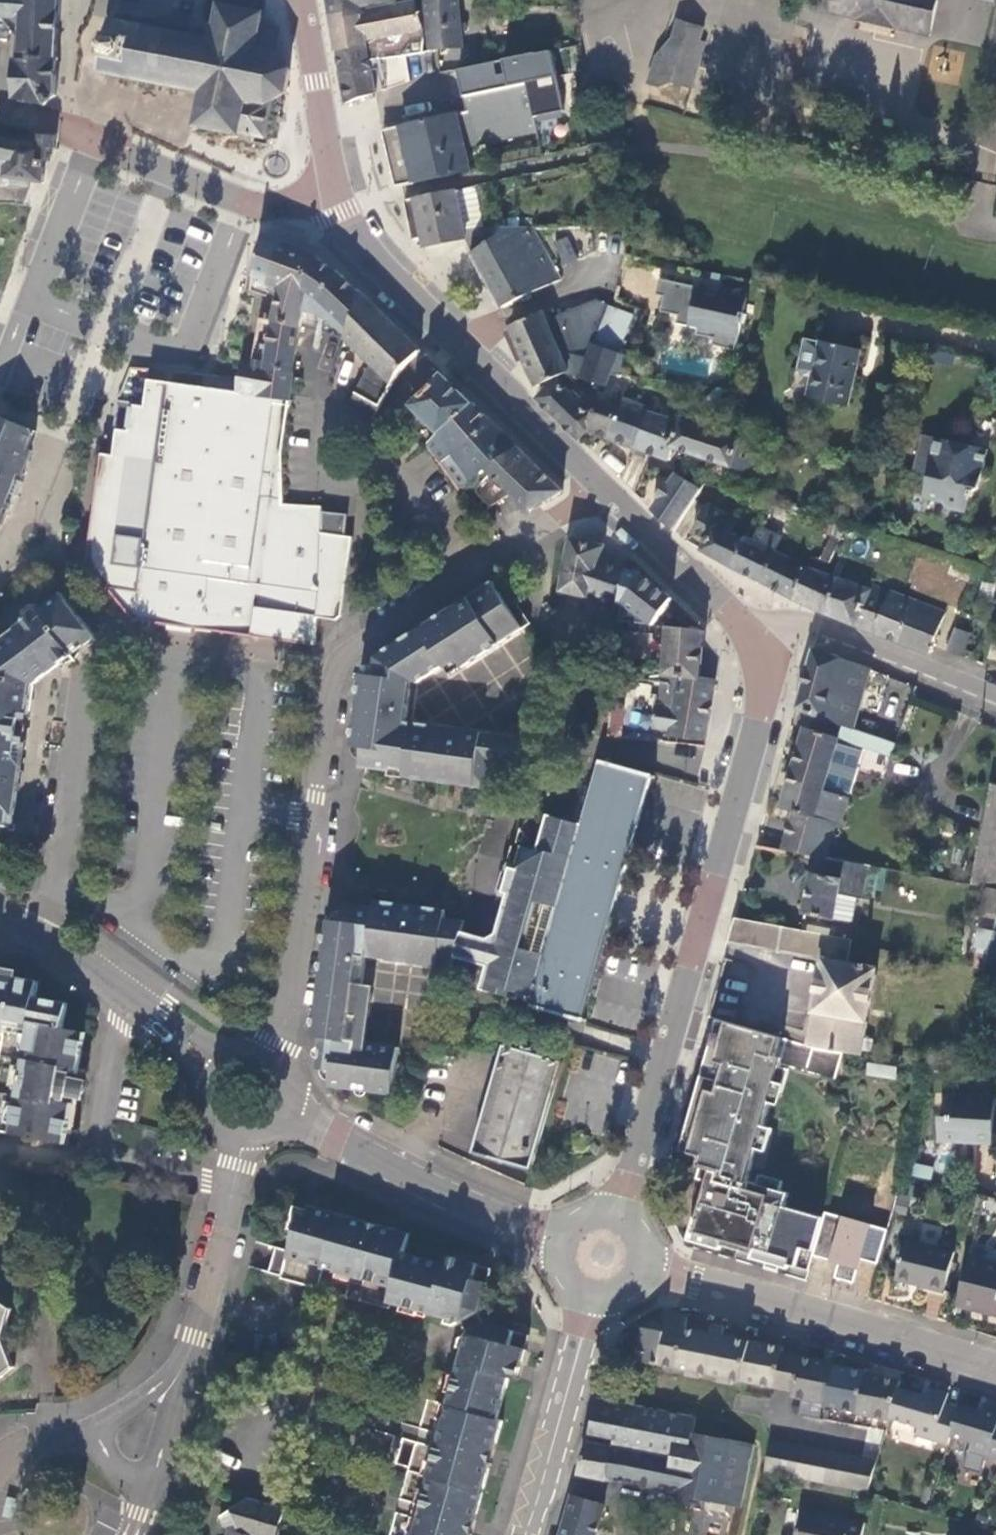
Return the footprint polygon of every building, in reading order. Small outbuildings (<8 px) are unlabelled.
[(19,20),(17,58),(12,58),(12,100),(40,107),(44,107),(55,98),(58,0),(0,0),(0,19),(19,20)] [(330,18),(362,15),(362,13),(361,8),(393,2),(392,0),(327,0),(330,18)] [(434,1),(422,0),(426,32),(428,51),(430,51),(460,50),(460,33),(464,33),(463,25),(458,25),(456,0),(434,0),(434,1)] [(823,12),(855,20),(854,29),(894,39),(896,29),(929,37),(938,0),(825,0),(823,12)] [(374,95),(370,70),(371,70),(389,67),(389,61),(399,60),(395,39),(424,33),(414,4),(409,4),(362,13),(362,15),(330,18),(335,50),(338,74),(344,105),(374,95)] [(213,39),(110,19),(101,73),(202,93),(196,125),(262,138),(270,103),(284,95),(289,69),(274,49),(277,30),(259,26),(261,15),(219,7),(213,39)] [(695,55),(703,26),(679,19),(673,38),(679,51),(695,55)] [(426,32),(424,33),(395,39),(399,60),(431,55),(430,51),(428,51),(426,32)] [(700,57),(695,55),(679,51),(673,38),(654,60),(647,84),(656,87),(672,83),(691,88),(700,57)] [(929,81),(961,83),(964,48),(932,46),(929,81)] [(566,133),(548,54),(537,56),(537,54),(457,72),(466,114),(381,133),(387,158),(394,189),(468,174),(463,148),(535,133),(536,140),(566,133)] [(52,150),(54,137),(38,135),(36,144),(0,139),(0,184),(7,185),(8,178),(28,181),(41,183),(42,179),(46,148),(52,150)] [(27,188),(28,181),(8,178),(7,185),(27,188)] [(483,227),(475,188),(454,192),(463,231),(483,227)] [(463,241),(471,255),(497,239),(492,226),(483,227),(463,231),(454,192),(425,197),(402,202),(408,226),(411,241),(420,240),(422,249),(463,241)] [(492,226),(497,239),(501,236),(501,228),(519,228),(519,219),(491,220),(492,226)] [(561,281),(532,228),(519,228),(501,228),(501,236),(497,239),(471,255),(489,289),(499,310),(561,281)] [(249,365),(240,364),(235,393),(288,401),(292,376),(304,299),(316,258),(317,257),(261,236),(253,276),(260,279),(259,285),(279,293),(273,320),(265,368),(249,365)] [(576,261),(565,238),(553,244),(564,267),(576,261)] [(360,294),(327,262),(316,258),(304,299),(346,332),(360,294)] [(709,294),(716,296),(717,291),(721,276),(713,275),(710,289),(709,294)] [(657,294),(664,296),(668,280),(660,278),(657,294)] [(710,289),(668,280),(664,296),(661,311),(679,315),(677,323),(698,327),(697,334),(714,338),(712,344),(735,351),(741,323),(745,324),(747,315),(743,314),(747,298),(717,291),(716,296),(709,294),(710,289)] [(373,365),(350,406),(370,421),(390,386),(418,351),(360,294),(346,332),(344,337),(373,365)] [(605,387),(617,354),(616,354),(620,337),(618,331),(608,327),(611,311),(599,303),(548,324),(543,313),(508,328),(535,388),(539,386),(567,373),(568,375),(605,387)] [(273,320),(256,318),(249,365),(265,368),(273,320)] [(847,407),(861,351),(820,341),(820,344),(805,340),(798,369),(802,375),(812,378),(807,398),(847,407)] [(410,406),(438,434),(472,404),(441,373),(410,406)] [(586,424),(596,401),(588,398),(591,391),(576,385),(572,386),(568,375),(567,373),(539,386),(544,390),(537,398),(578,440),(585,432),(586,424)] [(340,621),(351,538),(346,535),(349,516),(322,513),(322,509),(282,506),(280,504),(280,450),(288,401),(235,393),(190,386),(149,381),(146,406),(134,405),(130,431),(118,429),(114,455),(104,454),(87,561),(111,590),(110,592),(134,621),(313,645),(317,618),(340,621)] [(585,432),(634,450),(647,413),(620,403),(626,385),(611,381),(605,396),(591,391),(588,398),(596,401),(586,424),(585,432)] [(472,404),(438,434),(426,445),(440,463),(489,421),(472,404)] [(634,450),(668,463),(672,451),(682,423),(649,409),(647,413),(634,450)] [(13,505),(16,506),(24,482),(22,481),(34,451),(29,449),(36,432),(0,418),(0,537),(13,505)] [(489,421),(440,463),(461,491),(486,471),(516,447),(489,421)] [(672,451),(751,474),(756,457),(760,445),(706,429),(705,431),(682,423),(672,451)] [(989,451),(925,434),(920,453),(934,457),(926,493),(942,499),(945,503),(967,509),(970,497),(973,497),(975,490),(980,487),(985,467),(989,451)] [(766,460),(771,443),(761,440),(760,445),(756,457),(766,460)] [(784,455),(786,447),(780,446),(778,453),(784,455)] [(528,511),(561,491),(516,447),(486,471),(528,511)] [(672,531),(703,484),(678,475),(655,514),(672,531)] [(703,541),(699,551),(731,569),(743,540),(727,534),(734,522),(703,506),(689,534),(703,541)] [(762,514),(769,517),(773,509),(765,506),(762,514)] [(820,532),(840,538),(843,530),(823,523),(820,532)] [(750,539),(745,537),(743,540),(731,569),(760,584),(775,552),(777,548),(783,538),(763,529),(755,529),(750,539)] [(589,631),(617,634),(620,620),(622,606),(618,604),(627,570),(598,560),(603,546),(570,538),(559,592),(584,598),(585,597),(587,596),(587,597),(594,599),(589,631)] [(783,538),(777,548),(794,557),(799,547),(783,538)] [(760,584),(792,600),(806,568),(775,552),(760,584)] [(826,575),(830,564),(814,557),(809,569),(806,568),(792,600),(855,626),(870,591),(826,575)] [(622,606),(620,620),(650,624),(670,599),(639,574),(627,570),(618,604),(622,606)] [(63,594),(47,574),(0,610),(0,643),(63,594)] [(992,605),(995,591),(995,582),(984,579),(978,600),(992,605)] [(372,676),(361,674),(350,747),(360,748),(359,760),(359,766),(388,771),(388,775),(489,789),(490,782),(497,782),(498,777),(504,773),(515,775),(519,737),(406,721),(389,719),(395,680),(411,682),(417,683),(444,666),(450,675),(520,628),(504,604),(490,583),(462,599),(460,601),(376,657),(372,676)] [(892,593),(873,585),(870,591),(855,626),(873,634),(892,593)] [(918,603),(892,593),(873,634),(900,644),(918,603)] [(97,638),(63,594),(0,643),(0,710),(30,714),(36,684),(64,662),(97,638)] [(514,598),(504,604),(520,628),(529,623),(514,598)] [(944,614),(918,603),(900,644),(928,655),(944,614)] [(702,631),(667,626),(661,681),(659,694),(675,697),(673,707),(707,713),(713,680),(698,679),(702,631)] [(961,658),(970,634),(956,628),(946,652),(961,658)] [(991,644),(987,658),(995,661),(995,646),(991,644)] [(849,728),(869,668),(812,649),(795,709),(842,725),(849,728)] [(625,681),(613,679),(610,705),(623,706),(625,681)] [(406,721),(411,682),(395,680),(389,719),(406,721)] [(668,736),(702,742),(707,713),(673,707),(675,697),(659,694),(653,728),(668,731),(668,736)] [(623,706),(610,705),(606,737),(620,739),(623,706)] [(25,756),(28,734),(30,714),(0,710),(0,753),(25,756)] [(862,747),(867,734),(849,728),(842,725),(838,739),(862,747)] [(792,812),(782,850),(814,856),(824,858),(833,826),(838,828),(847,798),(822,790),(836,744),(838,739),(806,728),(780,808),(792,812)] [(862,747),(878,751),(881,739),(867,734),(862,747)] [(890,756),(895,743),(881,739),(878,751),(890,756)] [(860,751),(836,744),(822,790),(847,798),(860,751)] [(0,753),(0,826),(14,828),(16,815),(25,756),(0,753)] [(495,939),(488,964),(483,981),(520,992),(534,996),(531,1008),(581,1023),(613,912),(629,851),(651,775),(601,761),(593,787),(580,783),(569,819),(547,812),(537,848),(518,843),(505,890),(508,891),(495,939)] [(858,899),(866,866),(824,858),(814,856),(802,912),(839,921),(844,896),(858,899)] [(995,915),(995,908),(995,890),(986,888),(981,912),(995,915)] [(369,956),(450,966),(453,953),(460,929),(463,919),(443,916),(444,908),(374,899),(372,906),(342,902),(341,907),(340,921),(336,920),(321,1036),(320,1043),(317,1068),(318,1069),(331,1070),(328,1083),(329,1087),(391,1096),(398,1046),(366,1042),(375,984),(364,982),(369,956)] [(995,915),(991,931),(983,969),(995,972),(995,908),(995,915)] [(748,945),(755,922),(736,918),(729,942),(748,945)] [(336,920),(327,919),(310,1034),(321,1036),(336,920)] [(748,945),(822,959),(827,936),(755,922),(748,945)] [(976,949),(972,967),(983,969),(991,931),(977,928),(973,946),(976,949)] [(476,934),(460,929),(453,953),(470,958),(488,964),(495,939),(476,934)] [(814,1001),(806,1046),(859,1056),(876,970),(845,963),(850,942),(850,940),(827,936),(822,959),(814,1001)] [(34,1003),(37,985),(17,982),(2,979),(0,978),(0,1037),(2,1037),(0,1048),(0,1136),(60,1148),(67,1111),(52,1107),(58,1072),(74,1075),(74,1073),(81,1038),(61,1032),(63,1022),(31,1016),(34,1003)] [(518,998),(520,992),(483,981),(481,987),(518,998)] [(65,1009),(34,1003),(31,1016),(63,1022),(65,1009)] [(811,1255),(820,1219),(783,1207),(787,1193),(780,1191),(782,1182),(758,1175),(756,1183),(747,1181),(781,1038),(713,1017),(676,1160),(697,1168),(695,1179),(704,1183),(686,1241),(805,1276),(811,1255)] [(560,1062),(502,1045),(471,1153),(530,1169),(560,1062)] [(894,1076),(898,1056),(878,1053),(870,1051),(866,1073),(894,1079),(894,1076)] [(74,1105),(79,1078),(80,1074),(74,1073),(74,1075),(58,1072),(52,1107),(67,1111),(69,1104),(74,1105)] [(990,1143),(993,1096),(948,1093),(947,1117),(937,1116),(936,1141),(967,1142),(990,1143)] [(914,1162),(911,1175),(930,1180),(933,1167),(914,1162)] [(458,1269),(444,1265),(402,1253),(408,1233),(377,1225),(376,1230),(365,1227),(366,1222),(308,1207),(305,1215),(300,1233),(292,1230),(279,1278),(387,1309),(388,1302),(459,1323),(480,1311),(491,1269),(460,1260),(458,1269)] [(820,1219),(811,1255),(838,1263),(833,1276),(851,1282),(859,1259),(876,1264),(887,1230),(851,1219),(823,1211),(820,1219)] [(297,1213),(292,1230),(300,1233),(305,1215),(297,1213)] [(952,1252),(903,1240),(894,1279),(916,1284),(942,1290),(952,1252)] [(460,1260),(446,1257),(444,1265),(458,1269),(460,1260)] [(966,1258),(954,1304),(983,1311),(983,1309),(995,1313),(995,1266),(966,1258)] [(13,1368),(3,1341),(10,1310),(0,1303),(0,1379),(13,1368)] [(641,1328),(634,1360),(657,1365),(675,1368),(683,1328),(685,1316),(673,1313),(667,1312),(664,1325),(650,1322),(649,1330),(641,1328)] [(464,1534),(468,1520),(473,1521),(488,1465),(483,1464),(487,1449),(492,1450),(501,1421),(496,1420),(508,1379),(513,1365),(520,1367),(528,1336),(488,1324),(467,1336),(446,1406),(427,1401),(389,1534),(467,1534),(464,1534)] [(719,1335),(683,1328),(675,1368),(739,1381),(748,1341),(734,1338),(719,1335)] [(765,1345),(748,1341),(739,1381),(773,1388),(780,1353),(781,1348),(765,1345)] [(773,1388),(791,1392),(798,1357),(780,1353),(773,1388)] [(815,1360),(798,1357),(791,1392),(790,1396),(824,1404),(832,1365),(832,1364),(815,1360)] [(513,1365),(508,1379),(516,1381),(520,1367),(513,1365)] [(851,1368),(832,1365),(824,1404),(824,1406),(856,1412),(864,1374),(865,1371),(851,1368)] [(880,1377),(864,1374),(856,1412),(856,1415),(888,1421),(888,1418),(897,1389),(899,1381),(880,1377)] [(926,1398),(897,1389),(888,1418),(917,1427),(914,1435),(946,1446),(949,1436),(957,1409),(943,1405),(946,1394),(937,1391),(929,1388),(926,1398)] [(707,1501),(739,1507),(753,1446),(691,1433),(694,1419),(598,1399),(576,1475),(707,1501)] [(958,1406),(957,1409),(949,1436),(971,1443),(969,1451),(995,1461),(995,1409),(992,1407),(982,1404),(979,1413),(958,1406)] [(779,1475),(785,1444),(769,1441),(763,1471),(779,1475)] [(785,1444),(779,1475),(795,1478),(801,1447),(785,1444)] [(810,1481),(815,1450),(801,1447),(795,1478),(810,1481)] [(488,1465),(492,1452),(492,1450),(487,1449),(483,1464),(488,1465)] [(824,1484),(829,1453),(815,1450),(810,1481),(824,1484)] [(839,1487),(845,1456),(829,1453),(824,1484),(839,1487)] [(853,1490),(859,1459),(845,1456),(839,1487),(853,1490)] [(866,1493),(875,1462),(859,1459),(853,1490),(866,1493)] [(571,1495),(559,1534),(594,1534),(602,1505),(571,1495)] [(291,1513),(253,1502),(236,1513),(232,1534),(227,1533),(226,1534),(285,1534),(291,1513)] [(799,1511),(794,1534),(861,1534),(863,1523),(799,1511)] [(223,1532),(227,1533),(232,1534),(236,1513),(225,1519),(223,1532)] [(473,1521),(468,1520),(464,1534),(467,1534),(469,1534),(473,1521)]
